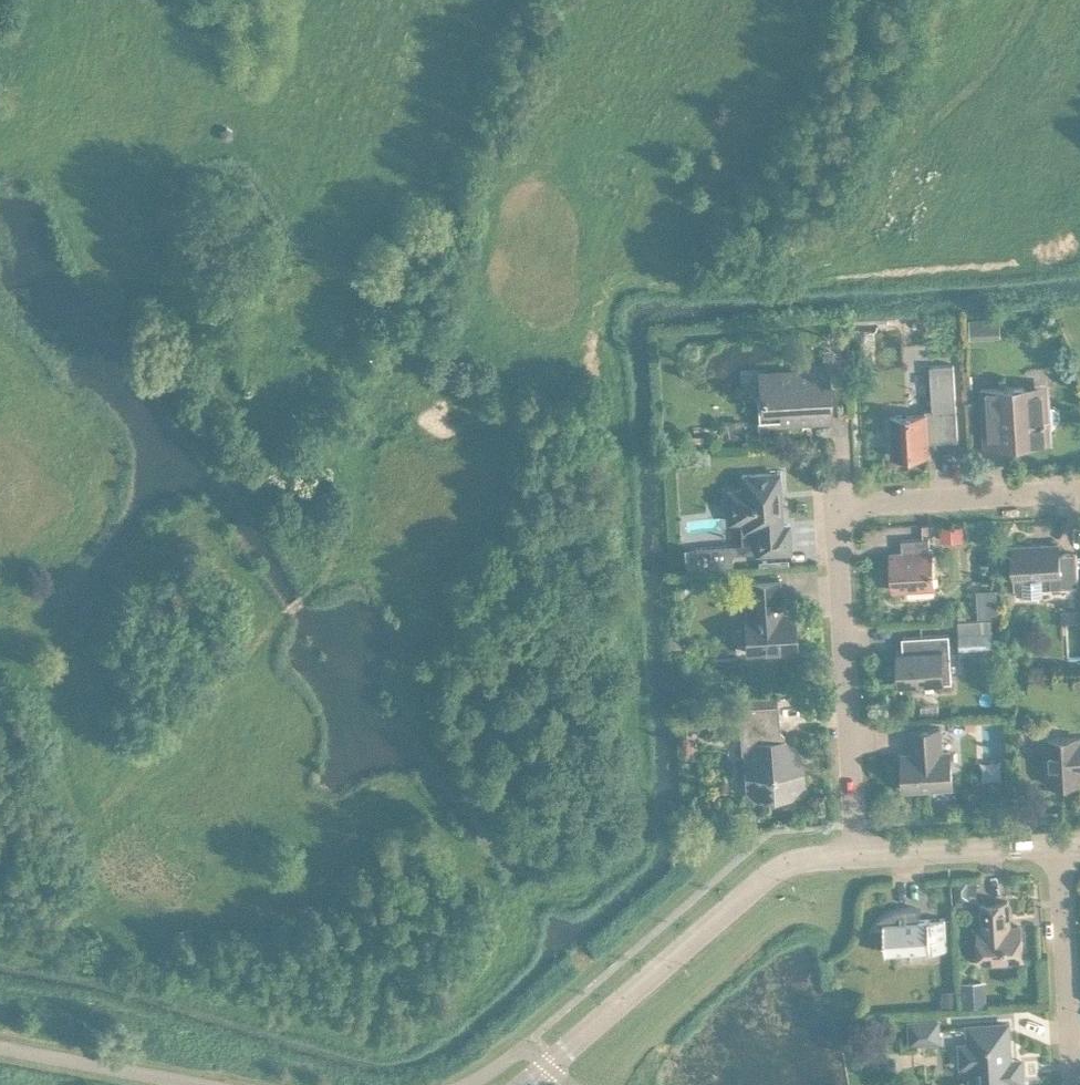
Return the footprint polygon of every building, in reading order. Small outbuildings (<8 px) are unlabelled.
[(992,330),(979,331),(980,344),(993,344),(992,330)] [(946,454),(968,453),(963,377),(939,378),(942,422),(934,423),(934,427),(899,429),(902,469),(938,466),(938,454),(946,454)] [(885,380),(862,382),(863,399),(886,398),(885,380)] [(825,433),(841,432),(838,383),(806,385),(806,392),(774,394),(775,405),(773,406),(773,411),(775,411),(777,435),(809,433),(809,429),(824,429),(825,433)] [(1051,403),(1039,404),(1032,399),(991,401),(995,459),(1016,457),(1016,451),(1031,450),(1039,456),(1053,455),(1060,447),(1060,438),(1065,438),(1069,433),(1069,424),(1063,419),(1059,419),(1058,411),(1051,403)] [(756,433),(739,434),(739,449),(757,449),(756,433)] [(792,494),(794,494),(794,483),(782,484),(782,486),(755,488),(756,502),(751,503),(746,505),(743,509),(742,514),(742,523),(744,528),(748,532),(753,534),(768,533),(770,566),(803,564),(801,538),(794,538),(793,514),(790,514),(790,502),(792,502),(792,494)] [(972,538),(949,539),(950,551),(973,550),(972,538)] [(911,552),(911,566),(900,566),(902,603),(944,600),(942,564),(939,564),(939,551),(911,552)] [(1079,599),(1079,567),(1069,567),(1068,556),(1021,559),(1024,602),(1032,602),(1032,609),(1051,608),(1051,601),(1079,599)] [(757,630),(759,665),(808,662),(806,627),(791,628),(791,620),(793,619),(791,592),(759,594),(761,629),(757,630)] [(969,662),(991,660),(992,671),(1003,670),(1002,644),(968,646),(969,662)] [(912,650),(914,697),(961,695),(958,647),(912,650)] [(1026,663),(1017,663),(1018,676),(1027,675),(1026,663)] [(788,748),(792,743),(790,718),(751,721),(753,748),(758,753),(759,764),(756,768),(756,769),(759,803),(758,803),(769,813),(769,812),(803,810),(804,810),(816,796),(814,769),(815,768),(797,752),(795,754),(788,748)] [(961,800),(959,764),(952,765),(950,741),(921,743),(922,760),(924,760),(925,766),(912,767),(914,803),(961,800)] [(1056,752),(1059,796),(1079,795),(1079,751),(1056,752)] [(1030,940),(1019,940),(1017,914),(991,916),(993,942),(987,942),(990,975),(1032,972),(1030,940)] [(893,935),(895,966),(956,962),(954,931),(926,933),(925,921),(920,920),(913,921),(907,922),(902,924),(897,926),(893,929),(889,932),(893,935)] [(989,994),(972,994),(973,1018),(989,1017),(989,994)] [(965,1009),(952,1009),(952,1018),(966,1018),(965,1009)] [(920,1036),(921,1054),(948,1053),(947,1034),(920,1036)] [(979,1058),(970,1058),(972,1078),(986,1077),(986,1084),(1020,1084),(1017,1037),(978,1040),(979,1058)]
